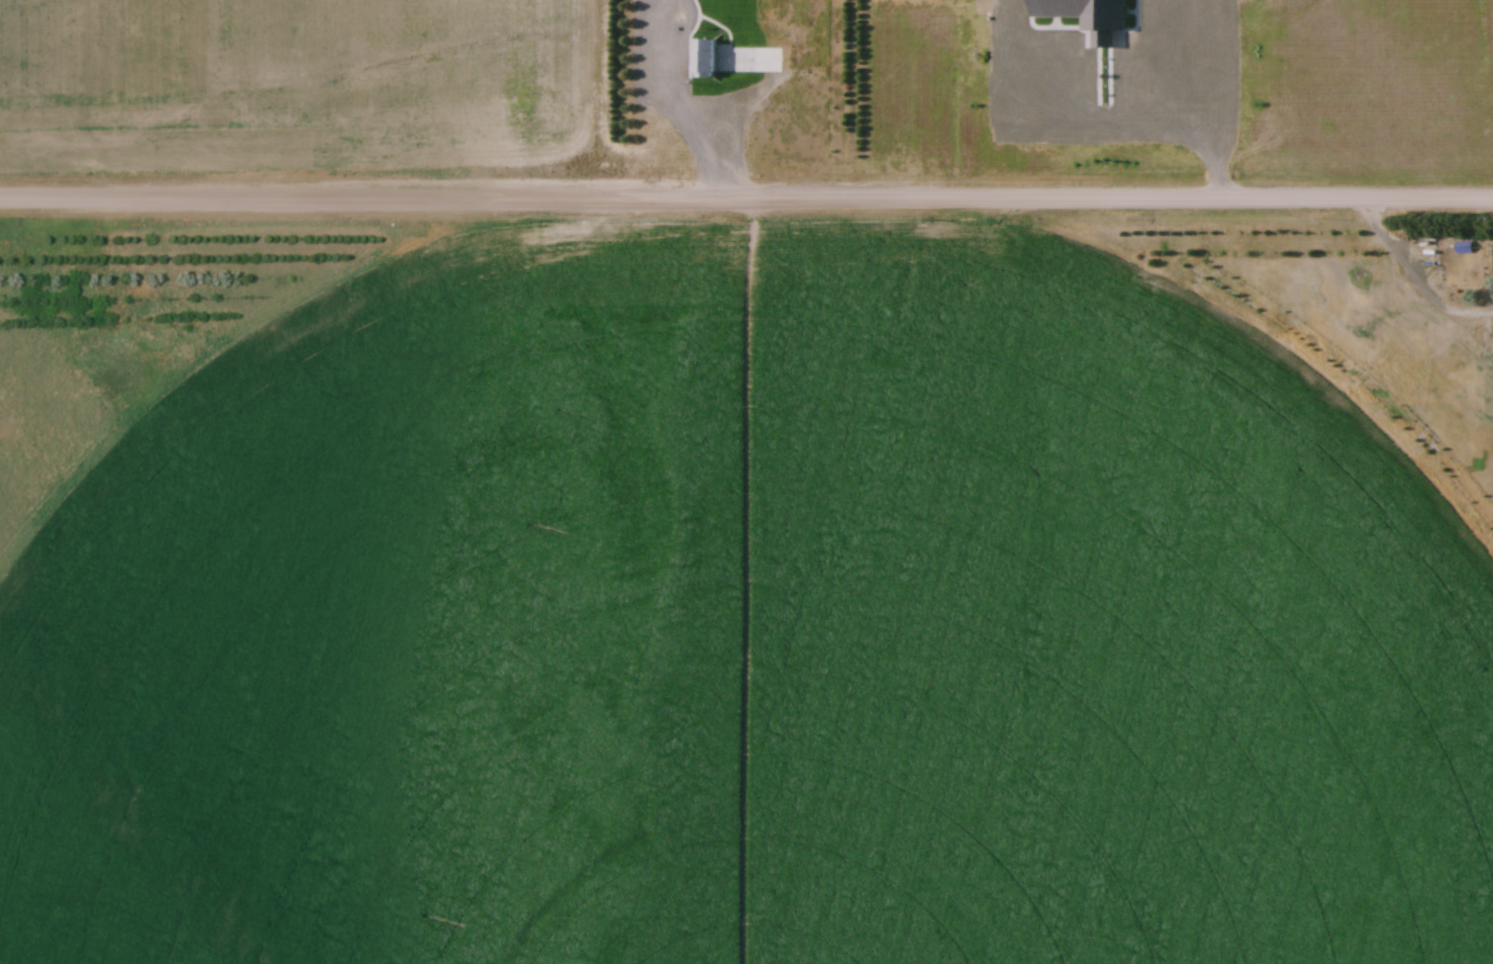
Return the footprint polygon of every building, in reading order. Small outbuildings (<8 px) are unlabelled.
[(699,79),(719,79),(719,40),(699,40),(699,79)]
